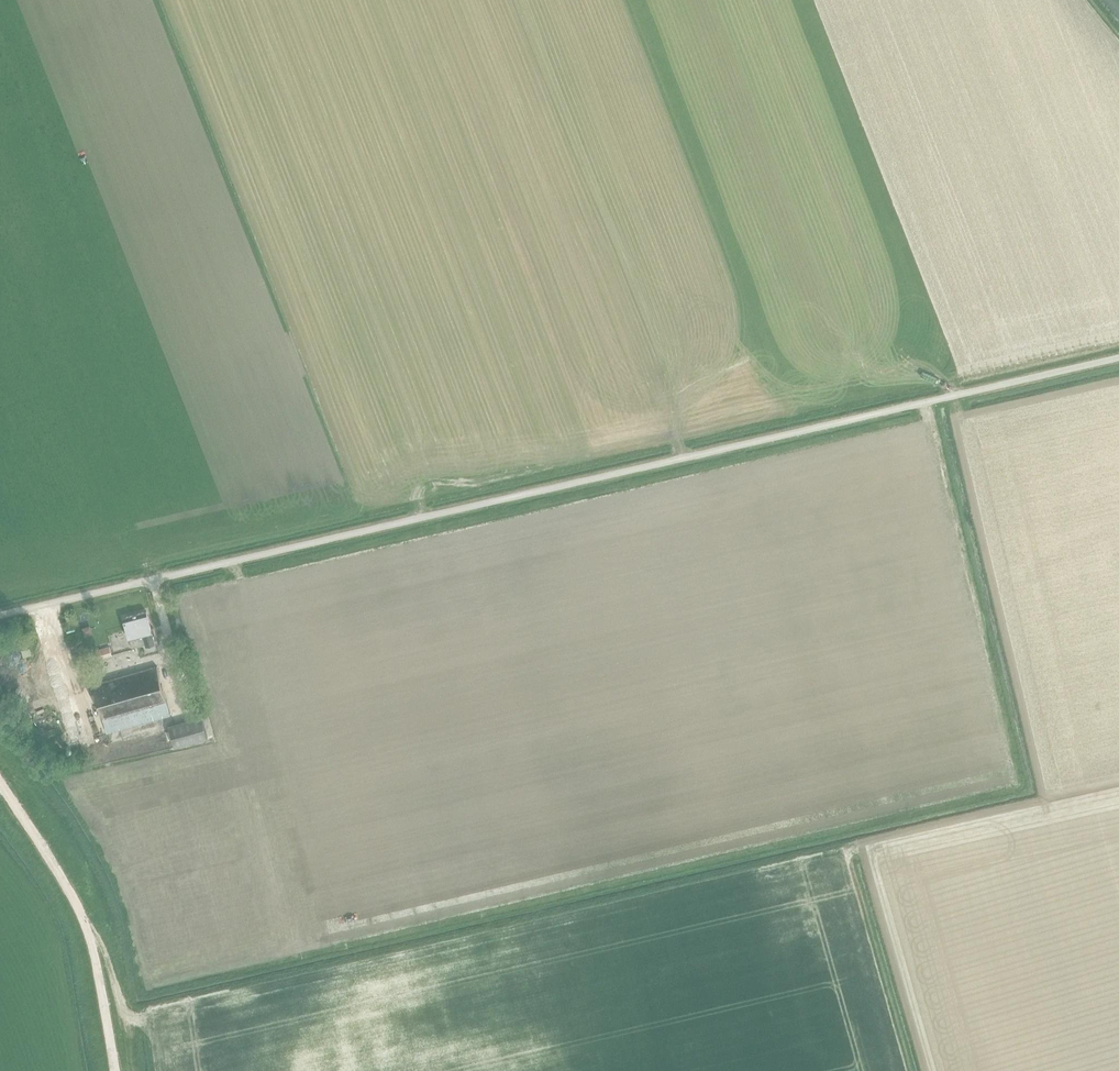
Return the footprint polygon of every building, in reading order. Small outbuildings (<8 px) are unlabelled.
[(124,617),(127,628),(130,639),(132,647),(146,644),(146,646),(156,644),(153,635),(156,634),(154,628),(152,628),(150,621),(147,611),(124,617)] [(97,651),(100,659),(112,656),(110,648),(97,651)] [(157,666),(93,684),(107,733),(171,715),(157,666)] [(202,716),(169,725),(175,747),(208,738),(202,716)]
